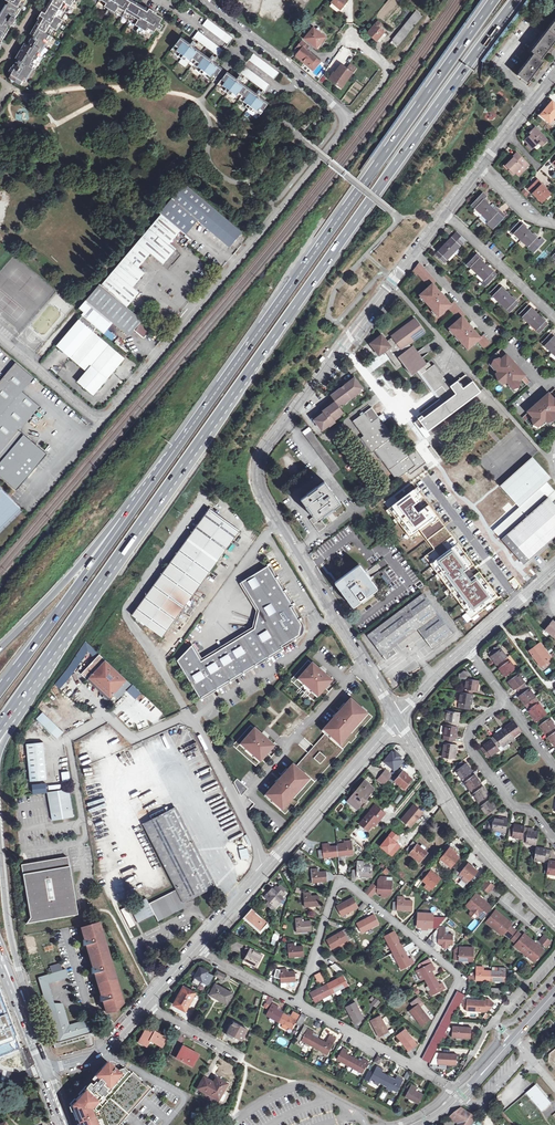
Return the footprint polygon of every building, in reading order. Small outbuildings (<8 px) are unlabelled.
[(0,49),(0,46),(2,44),(0,43),(6,33),(5,32),(10,23),(12,24),(13,24),(14,24),(16,23),(15,21),(16,19),(15,19),(14,18),(19,8),(18,7),(20,5),(23,6),(27,0),(3,0),(0,5),(0,49)] [(46,10),(45,10),(42,9),(41,12),(44,14),(43,17),(39,14),(37,18),(39,19),(40,21),(36,27),(37,28),(33,36),(34,36),(32,39),(31,38),(30,38),(29,39),(29,40),(29,41),(29,42),(30,42),(29,45),(27,45),(23,52),(21,51),(17,58),(18,59),(16,62),(19,64),(18,65),(20,65),(18,67),(14,65),(12,68),(12,67),(9,71),(12,73),(10,76),(11,80),(26,88),(56,39),(60,33),(62,29),(59,27),(60,24),(66,27),(68,23),(66,22),(75,9),(76,10),(78,6),(73,3),(74,0),(52,0),(46,10)] [(88,3),(103,11),(102,13),(113,19),(113,18),(150,40),(157,28),(160,30),(163,26),(160,24),(162,20),(155,16),(155,15),(152,12),(151,13),(149,12),(149,11),(147,9),(145,10),(138,5),(136,7),(135,6),(136,4),(130,0),(90,0),(88,3)] [(332,2),(340,9),(347,0),(334,0),(332,2)] [(14,18),(15,19),(21,9),(23,6),(20,5),(18,7),(19,8),(14,18)] [(397,48),(422,16),(416,11),(391,42),(397,48)] [(207,18),(203,25),(228,44),(233,38),(207,18)] [(378,21),(368,33),(377,40),(384,31),(380,28),(383,24),(378,21)] [(517,76),(527,84),(534,75),(536,76),(539,72),(537,71),(544,62),(541,60),(548,51),(550,52),(553,48),(552,47),(554,42),(554,21),(531,52),(534,54),(517,76)] [(313,28),(305,39),(316,48),(325,37),(313,28)] [(198,31),(193,37),(219,57),(224,50),(198,31)] [(384,31),(377,40),(380,42),(387,34),(384,31)] [(181,37),(171,51),(213,82),(223,68),(215,62),(217,59),(212,55),(210,59),(194,47),(197,43),(192,40),(189,43),(181,37)] [(303,40),(297,48),(300,51),(297,55),(310,66),(316,58),(306,50),(309,46),(303,40)] [(254,54),(249,60),(274,79),(279,73),(254,54)] [(320,62),(316,58),(310,66),(297,55),(296,56),(313,70),(320,62)] [(334,75),(341,65),(339,64),(328,79),(332,81),(335,76),(334,75)] [(335,76),(332,81),(341,88),(351,73),(351,74),(355,70),(349,66),(347,70),(341,65),(334,75),(335,76)] [(244,66),(239,72),(265,91),(270,85),(244,66)] [(227,72),(217,85),(259,117),(269,103),(261,97),(263,94),(258,90),(256,94),(240,82),(242,78),(238,75),(235,78),(227,72)] [(541,116),(550,123),(554,117),(554,104),(552,102),(541,116)] [(536,128),(530,133),(532,135),(530,137),(526,140),(531,146),(533,148),(539,142),(542,146),(548,141),(536,128)] [(529,165),(516,153),(512,157),(514,159),(506,166),(510,169),(511,168),(516,172),(519,175),(523,171),(529,165)] [(514,159),(512,157),(503,166),(508,171),(510,169),(506,166),(514,159)] [(537,181),(528,189),(541,202),(549,193),(541,186),(542,185),(537,181)] [(180,230),(186,235),(198,220),(230,247),(242,233),(189,188),(185,184),(176,194),(160,213),(161,214),(180,230)] [(524,189),(521,192),(525,197),(529,194),(524,189)] [(483,193),(472,205),(475,209),(481,214),(482,215),(490,206),(483,199),(486,196),(483,193)] [(490,206),(482,215),(488,222),(487,223),(493,229),(499,222),(498,221),(501,217),(504,215),(499,210),(497,212),(494,209),(490,206)] [(162,239),(168,244),(180,230),(161,214),(149,228),(162,239)] [(519,222),(510,231),(521,240),(529,231),(519,222)] [(137,242),(150,253),(162,239),(149,228),(137,242)] [(529,231),(521,240),(534,253),(545,242),(542,239),(539,241),(529,231)] [(466,241),(456,232),(445,245),(454,254),(458,249),(464,243),(466,241)] [(156,259),(162,264),(175,250),(168,244),(162,239),(150,253),(156,259)] [(125,257),(138,267),(150,253),(137,242),(125,257)] [(454,254),(445,245),(435,255),(444,263),(454,254)] [(168,269),(180,255),(175,251),(163,264),(168,269)] [(476,256),(467,265),(477,274),(486,265),(481,261),(483,260),(480,257),(479,259),(476,256)] [(113,271),(132,287),(144,273),(138,267),(125,257),(113,271)] [(415,268),(412,271),(416,275),(417,273),(423,268),(420,264),(416,268),(415,268)] [(486,265),(477,274),(487,284),(496,275),(486,265)] [(468,324),(462,317),(465,314),(454,302),(451,305),(444,298),(438,292),(439,291),(432,284),(436,281),(424,269),(419,275),(430,287),(426,290),(427,290),(421,296),(439,315),(444,310),(448,308),(459,320),(455,323),(456,323),(450,329),(467,348),(473,343),(474,344),(477,341),(483,348),(489,342),(483,335),(480,338),(474,331),(473,331),(468,325),(468,324)] [(101,285),(127,307),(138,292),(132,287),(113,271),(101,285)] [(97,328),(103,334),(113,322),(129,336),(134,329),(143,338),(152,328),(139,317),(127,307),(101,285),(99,283),(79,308),(83,312),(81,314),(82,315),(97,328)] [(498,284),(489,293),(499,303),(508,294),(498,284)] [(508,294),(499,303),(509,313),(518,304),(508,294)] [(528,305),(519,314),(529,324),(538,315),(528,305)] [(97,328),(82,315),(56,345),(86,371),(77,381),(94,395),(125,358),(93,332),(97,328)] [(538,315),(529,324),(539,333),(548,324),(538,315)] [(418,370),(426,364),(413,346),(412,347),(409,344),(425,332),(414,318),(391,336),(392,337),(387,341),(382,335),(371,343),(379,355),(385,351),(397,367),(403,363),(412,375),(418,370)] [(541,343),(552,353),(554,349),(554,339),(550,334),(541,343)] [(506,355),(500,349),(490,358),(491,360),(488,362),(492,367),(493,366),(498,372),(497,374),(501,379),(505,383),(507,381),(512,388),(511,389),(515,393),(518,390),(519,391),(530,381),(518,367),(507,355),(506,355)] [(0,476),(17,490),(26,480),(25,479),(37,464),(38,465),(47,454),(19,430),(40,406),(22,391),(34,377),(16,362),(0,381),(0,476)] [(426,364),(418,370),(440,399),(421,414),(422,416),(421,416),(422,417),(423,417),(424,418),(420,421),(427,431),(480,391),(472,381),(471,382),(466,375),(451,386),(438,369),(436,371),(432,366),(429,362),(426,364)] [(347,383),(355,378),(353,376),(343,384),(345,386),(348,384),(347,383)] [(343,386),(331,396),(333,398),(338,406),(362,388),(355,378),(347,383),(348,384),(345,386),(343,384),(342,385),(343,386)] [(522,418),(532,428),(533,427),(536,430),(540,426),(539,425),(545,420),(547,421),(552,417),(554,414),(554,411),(554,388),(537,403),(528,412),(522,418)] [(338,406),(333,398),(323,405),(324,407),(321,409),(311,417),(321,430),(334,421),(333,419),(343,412),(338,406)] [(379,417),(371,407),(353,421),(364,436),(361,438),(372,452),(375,450),(397,479),(407,471),(410,475),(426,463),(417,450),(408,456),(383,423),(379,417)] [(529,559),(554,536),(554,504),(552,502),(554,499),(554,491),(547,482),(551,478),(532,457),(500,486),(519,507),(521,509),(519,511),(519,510),(516,513),(516,514),(495,533),(512,552),(514,551),(518,556),(517,557),(524,564),(529,559)] [(26,480),(38,465),(37,464),(25,479),(26,480)] [(343,506),(326,484),(319,489),(320,490),(310,497),(309,497),(303,501),(308,508),(309,508),(315,515),(314,516),(316,518),(311,521),(320,534),(328,528),(323,521),(322,522),(322,521),(325,519),(325,518),(330,514),(335,510),(336,511),(343,506)] [(19,507),(10,497),(0,488),(0,527),(19,507)] [(390,512),(395,517),(403,510),(399,504),(390,512)] [(210,507),(132,615),(162,638),(240,531),(211,510),(212,509),(210,507)] [(521,509),(519,507),(493,530),(495,533),(516,514),(516,513),(519,510),(519,511),(521,509)] [(497,559),(518,588),(520,586),(499,557),(497,559)] [(455,578),(447,583),(471,618),(499,598),(493,590),(492,591),(471,560),(459,568),(460,569),(453,575),(455,578)] [(378,589),(359,564),(339,580),(342,584),(338,587),(353,607),(378,589)] [(255,628),(202,661),(192,645),(177,661),(200,698),(282,648),(281,646),(298,636),(299,635),(301,625),(301,624),(290,607),(292,606),(268,566),(242,582),(259,610),(255,628)] [(423,593),(367,635),(386,660),(397,652),(393,647),(418,629),(433,649),(453,633),(423,593)] [(545,630),(553,636),(554,634),(554,622),(553,620),(545,630)] [(550,655),(541,642),(530,651),(541,666),(548,661),(552,657),(550,655)] [(498,646),(488,653),(497,665),(507,657),(498,646)] [(100,654),(81,674),(87,680),(89,678),(106,660),(100,654)] [(507,657),(497,665),(506,676),(516,669),(507,657)] [(127,680),(106,660),(89,678),(106,694),(104,696),(103,697),(107,701),(113,695),(127,680)] [(290,680),(312,700),(318,694),(323,698),(329,692),(324,687),(330,679),(308,660),(290,680)] [(464,693),(473,694),(473,690),(477,691),(478,680),(470,679),(470,675),(468,671),(464,670),(460,673),(459,678),(466,679),(464,693)] [(518,674),(508,681),(515,690),(516,689),(518,692),(525,687),(527,686),(518,674)] [(89,678),(87,680),(104,696),(106,694),(89,678)] [(127,680),(113,695),(118,700),(122,696),(130,688),(132,685),(127,680)] [(525,687),(518,692),(521,695),(519,696),(525,704),(535,697),(529,689),(528,690),(525,687)] [(130,688),(122,696),(133,706),(141,697),(133,690),(130,688)] [(458,708),(470,710),(473,694),(464,693),(460,692),(458,708)] [(333,717),(321,730),(325,733),(343,749),(349,742),(351,743),(356,737),(355,736),(372,716),(351,697),(345,704),(344,703),(339,709),(340,710),(339,710),(332,716),(333,717)] [(536,698),(527,705),(530,708),(528,709),(531,713),(535,718),(534,718),(536,722),(547,714),(536,698)] [(447,725),(456,726),(456,723),(458,723),(459,712),(447,710),(446,721),(447,721),(447,725)] [(43,713),(37,719),(57,739),(63,732),(43,713)] [(498,717),(503,722),(507,719),(502,713),(498,717)] [(539,726),(546,734),(548,736),(554,731),(554,724),(550,717),(539,726)] [(503,730),(509,737),(512,736),(513,737),(521,731),(514,721),(503,730)] [(273,744),(251,725),(233,745),(256,766),(261,759),(266,763),(271,757),(266,752),(273,744)] [(445,739),(453,741),(454,737),(456,737),(457,727),(456,726),(447,725),(445,725),(443,735),(445,735),(445,739)] [(492,739),(498,748),(501,746),(510,739),(509,737),(503,730),(497,734),(491,738),(492,739)] [(315,781),(343,750),(343,749),(325,733),(296,765),(315,782),(315,781)] [(480,748),(488,758),(499,749),(498,748),(492,739),(480,748)] [(26,744),(26,745),(30,782),(46,780),(43,743),(27,744),(26,744)] [(444,743),(442,757),(454,759),(455,754),(456,748),(457,749),(457,745),(444,743)] [(392,751),(384,761),(396,770),(403,761),(399,758),(401,755),(396,750),(394,753),(392,751)] [(462,761),(455,766),(457,769),(456,770),(462,779),(463,778),(470,772),(472,771),(466,763),(464,764),(462,761)] [(276,782),(264,796),(285,815),(292,807),(293,809),(299,802),(298,801),(315,782),(296,765),(293,763),(288,769),(287,768),(281,774),(282,775),(282,776),(275,781),(276,782)] [(378,779),(385,784),(392,775),(386,769),(378,779)] [(70,781),(69,771),(61,772),(62,782),(70,781)] [(403,771),(395,781),(404,788),(412,779),(403,771)] [(470,772),(463,778),(466,781),(464,782),(471,790),(472,789),(479,784),(481,783),(475,774),(473,776),(470,772)] [(394,774),(389,780),(393,783),(398,777),(394,774)] [(364,781),(348,801),(354,806),(355,805),(358,808),(374,789),(364,781)] [(241,783),(237,787),(240,792),(245,786),(241,783)] [(33,794),(47,793),(46,784),(32,786),(33,794)] [(479,784),(472,789),(474,793),(473,794),(479,802),(487,796),(489,795),(483,786),(482,787),(479,784)] [(68,789),(48,793),(52,820),(73,817),(73,814),(68,789)] [(487,796),(479,802),(481,805),(480,807),(486,815),(496,807),(491,799),(490,800),(487,796)] [(376,806),(374,809),(383,816),(385,813),(376,806)] [(411,808),(402,819),(410,827),(419,816),(420,816),(422,813),(415,806),(412,809),(411,808)] [(215,886),(176,808),(144,824),(178,891),(151,904),(149,905),(145,899),(131,907),(139,921),(155,913),(156,914),(159,919),(192,903),(190,898),(192,897),(215,886)] [(367,815),(360,824),(368,830),(378,819),(380,820),(383,816),(374,809),(373,808),(369,812),(367,815)] [(489,821),(488,829),(506,832),(508,819),(504,819),(493,818),(492,822),(489,821)] [(510,824),(508,836),(523,838),(525,827),(525,826),(510,824)] [(525,826),(523,838),(526,839),(526,843),(536,845),(538,832),(534,831),(532,831),(532,828),(525,826)] [(318,850),(319,858),(329,857),(329,855),(333,855),(334,856),(343,855),(343,854),(348,853),(348,855),(352,854),(351,841),(345,842),(345,846),(329,847),(329,843),(322,844),(323,850),(318,850)] [(413,842),(406,850),(410,853),(409,854),(420,862),(428,853),(417,844),(417,845),(413,842)] [(356,843),(354,845),(355,847),(360,851),(363,848),(356,843)] [(450,847),(441,859),(451,867),(459,857),(454,852),(455,851),(450,847)] [(536,847),(534,859),(545,861),(545,857),(549,858),(550,853),(550,850),(550,849),(536,847)] [(68,857),(21,865),(30,918),(26,924),(74,916),(73,911),(77,910),(68,857)] [(464,860),(454,873),(458,876),(461,873),(464,875),(461,879),(467,884),(477,871),(469,863),(468,864),(464,860)] [(352,869),(352,877),(356,877),(356,876),(362,876),(362,875),(366,875),(366,877),(371,877),(372,867),(364,867),(364,861),(357,861),(357,870),(352,869)] [(547,873),(554,875),(554,862),(549,861),(547,873)] [(318,868),(311,869),(313,882),(318,882),(318,881),(322,880),(322,881),(323,881),(327,881),(327,880),(333,880),(334,876),(329,872),(326,872),(326,871),(318,872),(318,868)] [(397,868),(394,872),(401,877),(404,874),(397,868)] [(426,868),(421,874),(425,878),(423,880),(427,884),(431,887),(432,888),(440,879),(426,868)] [(378,880),(377,893),(382,893),(382,896),(387,896),(387,894),(392,894),(393,877),(381,876),(378,880)] [(133,877),(123,882),(132,900),(141,895),(133,877)] [(493,886),(487,880),(482,887),(488,892),(493,886)] [(372,883),(365,892),(371,896),(375,891),(376,886),(372,883)] [(273,888),(265,897),(269,901),(273,904),(279,904),(284,898),(283,896),(286,893),(284,892),(279,887),(277,886),(274,889),(273,888)] [(304,893),(305,907),(310,906),(310,905),(314,905),(314,906),(320,905),(319,896),(311,896),(310,893),(304,893)] [(483,899),(476,894),(466,905),(472,910),(475,909),(478,912),(478,915),(482,918),(491,906),(486,902),(485,904),(481,901),(483,899)] [(393,901),(392,910),(397,910),(397,909),(402,910),(402,908),(406,909),(406,910),(412,910),(412,901),(404,900),(404,896),(398,896),(397,902),(393,901)] [(156,914),(155,913),(139,921),(131,907),(145,899),(149,905),(151,904),(146,897),(129,906),(139,923),(156,914)] [(339,905),(336,906),(341,915),(350,910),(351,911),(358,907),(353,897),(349,900),(349,901),(340,906),(339,905)] [(363,911),(367,906),(363,903),(359,908),(363,911)] [(130,928),(135,925),(126,907),(120,910),(130,928)] [(252,908),(244,917),(248,920),(261,931),(268,922),(252,908)] [(475,909),(472,910),(471,910),(469,914),(474,918),(477,916),(478,915),(478,912),(475,909)] [(509,938),(516,930),(510,925),(506,922),(508,920),(496,910),(486,922),(498,932),(499,930),(503,933),(509,938)] [(418,913),(417,926),(422,927),(422,926),(427,926),(427,927),(437,928),(437,917),(425,917),(425,913),(418,913)] [(360,921),(357,923),(362,932),(371,927),(371,928),(379,924),(374,914),(369,916),(370,918),(361,922),(360,921)] [(295,918),(297,932),(302,931),(302,930),(306,930),(306,931),(311,931),(310,921),(303,922),(302,918),(295,918)] [(474,919),(468,927),(473,931),(479,923),(474,919)] [(98,933),(96,924),(86,927),(87,931),(82,933),(84,940),(83,940),(83,947),(86,946),(92,968),(91,968),(91,974),(94,973),(102,996),(101,997),(102,1003),(104,1002),(108,1012),(117,1009),(117,1011),(122,1006),(119,999),(122,998),(119,993),(118,987),(116,988),(110,972),(113,971),(110,966),(109,960),(107,961),(102,944),(104,943),(102,938),(101,932),(98,933)] [(236,929),(239,933),(246,929),(243,924),(236,929)] [(434,933),(434,942),(438,943),(443,944),(443,947),(448,947),(448,944),(453,944),(453,935),(448,934),(445,934),(445,930),(445,927),(439,927),(434,933)] [(331,937),(326,939),(332,949),(341,944),(340,943),(348,939),(348,940),(352,938),(346,928),(340,932),(340,933),(332,938),(331,937)] [(275,945),(279,934),(274,932),(270,944),(275,945)] [(397,936),(395,932),(385,937),(388,944),(389,944),(399,962),(398,962),(402,969),(411,964),(412,966),(415,964),(416,963),(413,957),(408,960),(403,951),(404,951),(405,951),(409,949),(405,942),(402,944),(403,945),(401,946),(396,937),(397,936)] [(518,932),(511,940),(516,944),(519,946),(517,948),(531,959),(533,957),(536,960),(544,950),(540,946),(538,949),(535,947),(537,944),(527,936),(525,938),(523,936),(518,932)] [(544,936),(539,941),(546,947),(551,941),(544,936)] [(288,944),(289,957),(294,957),(294,955),(298,955),(298,956),(304,956),(303,946),(295,947),(294,943),(288,944)] [(455,950),(454,959),(459,959),(458,960),(464,961),(464,959),(468,959),(468,961),(473,961),(474,951),(474,948),(468,947),(459,946),(459,947),(457,947),(455,950)] [(262,956),(246,947),(243,953),(246,955),(244,960),(257,966),(262,956)] [(431,962),(430,959),(420,964),(418,966),(420,969),(416,971),(421,979),(424,977),(427,982),(435,977),(432,970),(435,968),(432,963),(431,962)] [(49,967),(51,973),(61,970),(60,964),(49,967)] [(335,964),(330,966),(338,973),(343,970),(335,964)] [(490,980),(491,971),(483,970),(483,966),(476,966),(476,975),(468,977),(469,981),(476,980),(481,980),(481,979),(486,979),(486,980),(490,980)] [(491,971),(490,980),(496,981),(496,979),(500,980),(500,981),(505,981),(506,967),(499,967),(499,971),(492,971),(491,971)] [(281,979),(281,982),(286,982),(286,981),(290,980),(290,982),(296,981),(295,971),(287,972),(286,968),(280,969),(277,969),(274,976),(281,979)] [(38,978),(40,983),(46,982),(47,984),(68,978),(66,969),(38,978)] [(198,971),(192,983),(199,987),(202,981),(209,985),(214,976),(207,972),(206,974),(204,972),(205,971),(205,970),(203,969),(200,969),(198,971)] [(118,987),(113,971),(110,972),(116,988),(118,987)] [(217,971),(215,974),(223,979),(225,975),(217,971)] [(320,973),(315,976),(318,983),(323,981),(320,973)] [(348,985),(343,976),(338,978),(339,979),(330,984),(329,982),(324,985),(324,986),(315,991),(315,990),(310,992),(315,1002),(322,999),(322,998),(340,988),(341,989),(348,985)] [(439,984),(435,977),(427,982),(431,990),(429,991),(431,996),(445,988),(442,983),(439,984)] [(40,983),(46,1005),(53,1003),(47,984),(46,982),(40,983)] [(232,993),(216,984),(210,993),(219,998),(218,999),(226,1004),(232,993)] [(184,986),(174,1005),(185,1011),(195,992),(187,988),(184,986)] [(465,995),(457,991),(422,1059),(430,1063),(435,1053),(465,995)] [(424,1004),(418,997),(411,1003),(414,1008),(411,1010),(417,1018),(416,1019),(421,1026),(430,1019),(427,1015),(425,1016),(419,1008),(424,1004)] [(381,1002),(376,998),(371,1004),(376,1008),(381,1002)] [(467,1001),(463,1001),(463,1006),(466,1006),(466,1009),(477,1010),(477,1011),(485,1011),(485,1010),(488,1010),(495,1000),(486,1000),(485,1001),(480,1001),(480,1002),(470,1001),(470,1000),(467,1000),(467,1001)] [(360,1011),(355,1002),(346,1007),(347,1010),(349,1009),(353,1018),(352,1019),(354,1024),(364,1018),(360,1011)] [(53,1003),(46,1005),(57,1042),(92,1032),(88,1019),(69,1025),(64,1007),(55,1009),(54,1004),(53,1003)] [(273,1003),(266,1015),(270,1017),(271,1016),(275,1018),(275,1020),(283,1024),(282,1027),(286,1029),(288,1027),(292,1029),(299,1015),(293,1011),(290,1017),(277,1009),(278,1006),(273,1003)] [(0,1004),(0,1056),(18,1050),(4,1015),(0,1004)] [(301,1026),(306,1016),(301,1014),(296,1024),(301,1026)] [(385,1025),(380,1015),(371,1020),(372,1023),(374,1023),(378,1032),(377,1032),(379,1037),(384,1034),(385,1037),(391,1035),(385,1024),(385,1025)] [(247,1030),(233,1022),(228,1032),(234,1035),(242,1040),(247,1030)] [(54,1044),(55,1049),(99,1035),(100,1035),(109,1028),(104,1023),(97,1031),(54,1044)] [(456,1026),(453,1026),(452,1036),(462,1037),(462,1038),(470,1038),(471,1027),(466,1027),(466,1028),(456,1028),(456,1026)] [(304,1027),(297,1038),(306,1043),(307,1042),(311,1044),(310,1045),(314,1047),(319,1050),(319,1048),(324,1051),(323,1052),(327,1054),(336,1038),(330,1035),(326,1043),(319,1039),(318,1038),(312,1035),(314,1033),(314,1032),(304,1027)] [(147,1029),(139,1043),(146,1047),(150,1041),(161,1047),(165,1039),(147,1029)] [(408,1032),(406,1029),(398,1036),(404,1044),(403,1044),(408,1051),(417,1044),(414,1040),(413,1041),(407,1033),(408,1032)] [(183,1048),(177,1058),(192,1066),(197,1056),(183,1048)] [(343,1048),(337,1059),(341,1062),(342,1061),(346,1063),(345,1064),(350,1066),(354,1069),(354,1067),(359,1070),(358,1071),(362,1073),(369,1061),(363,1058),(361,1062),(354,1058),(347,1054),(349,1051),(343,1048)] [(442,1053),(435,1053),(430,1063),(438,1064),(438,1063),(448,1064),(456,1065),(457,1054),(452,1054),(452,1055),(442,1055),(442,1053)] [(108,1064),(100,1072),(93,1080),(94,1082),(91,1085),(90,1084),(70,1105),(75,1116),(78,1124),(99,1124),(98,1123),(96,1124),(90,1109),(102,1096),(104,1098),(108,1093),(106,1091),(121,1075),(108,1064)] [(369,1071),(365,1078),(369,1080),(371,1078),(375,1080),(373,1083),(378,1086),(380,1083),(384,1085),(388,1087),(389,1086),(393,1088),(392,1089),(397,1092),(403,1080),(397,1077),(395,1080),(388,1076),(382,1073),(383,1069),(377,1066),(373,1073),(369,1071)] [(204,1077),(198,1089),(207,1094),(204,1098),(216,1105),(228,1084),(219,1079),(217,1084),(214,1083),(204,1077)] [(412,1085),(405,1096),(410,1099),(411,1098),(414,1100),(414,1101),(419,1104),(423,1095),(416,1091),(418,1088),(412,1085)] [(536,1086),(527,1094),(542,1111),(551,1104),(536,1086)] [(476,1118),(464,1111),(461,1109),(455,1114),(450,1118),(449,1118),(459,1124),(458,1124),(472,1124),(476,1118)]
